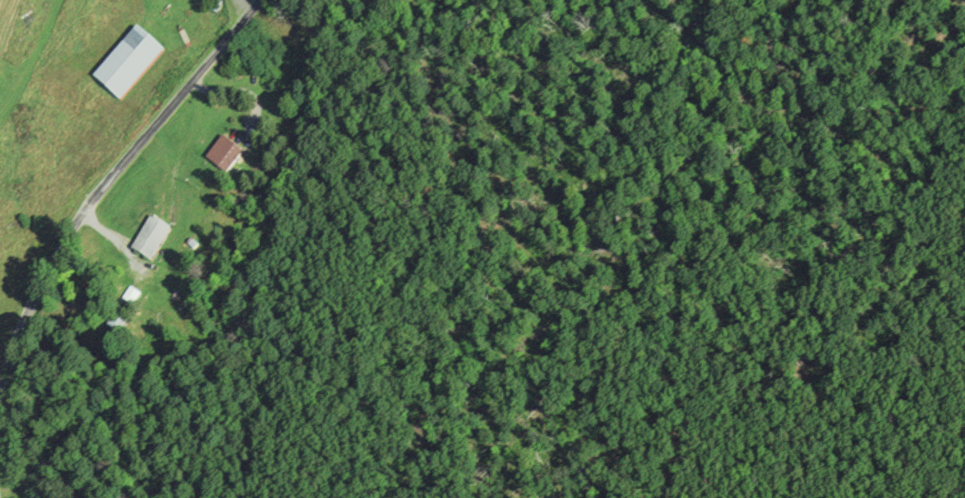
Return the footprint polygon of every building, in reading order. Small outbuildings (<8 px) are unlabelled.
[(93,78),(137,25),(164,48),(120,100),(93,78)] [(209,161),(227,139),(242,151),(224,174),(209,161)] [(132,250),(151,215),(173,227),(154,262),(132,250)] [(128,322),(115,314),(107,328),(120,336),(128,322)]
